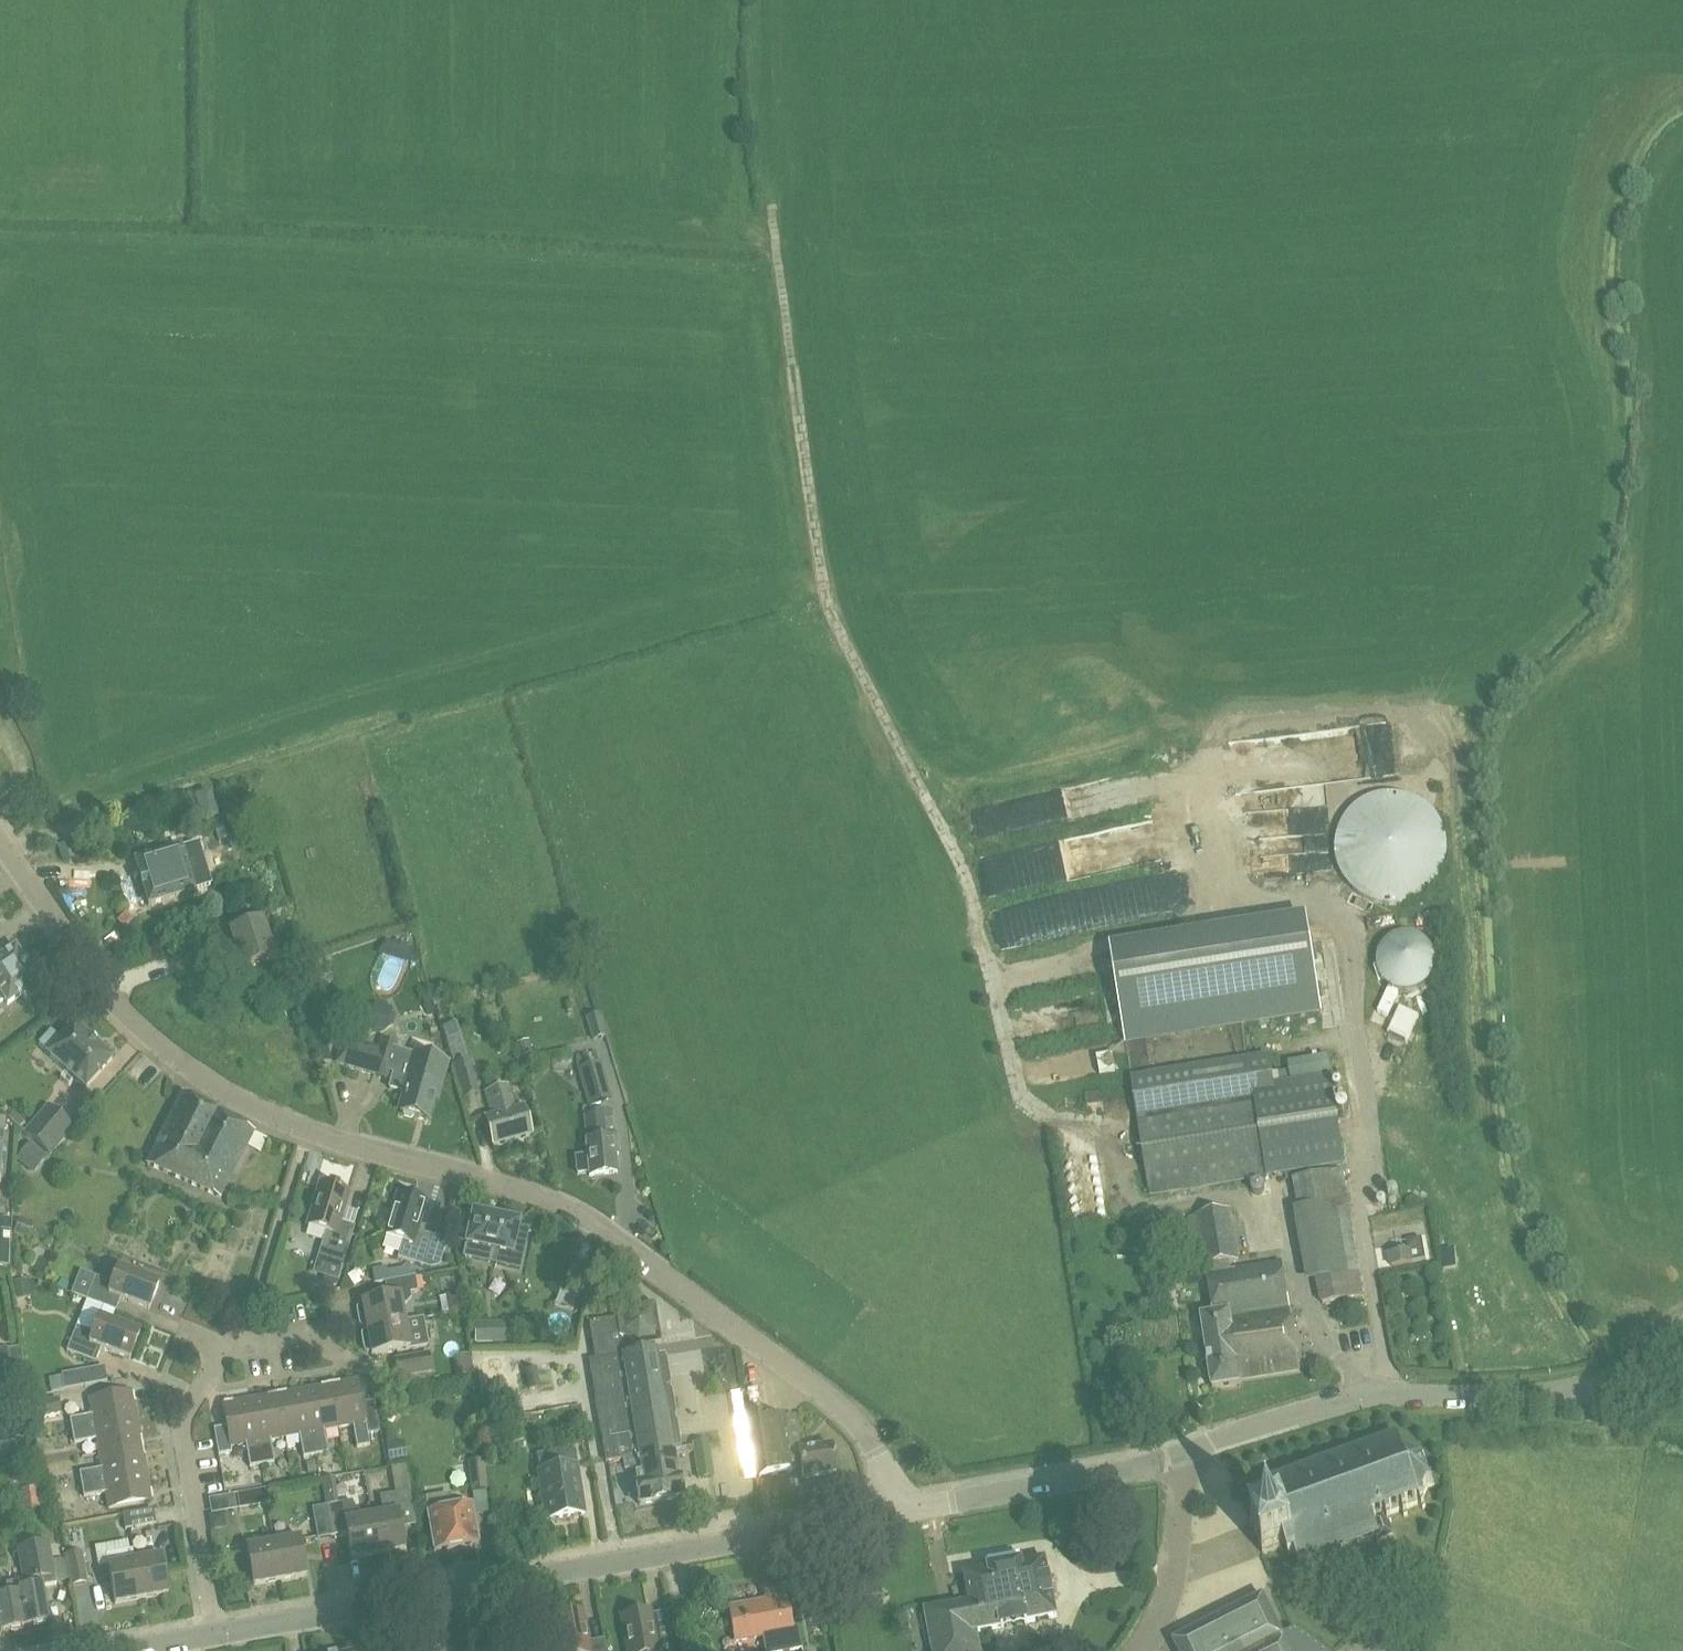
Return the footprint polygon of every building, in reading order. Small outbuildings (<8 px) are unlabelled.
[(194,797),(203,824),(220,820),(211,792),(194,797)] [(1446,860),(1447,854),(1447,849),(1447,843),(1446,837),(1444,831),(1442,826),(1440,820),(1436,816),(1433,811),(1429,807),(1424,803),(1419,800),(1414,797),(1408,795),(1403,794),(1397,793),(1391,793),(1385,793),(1379,794),(1374,795),(1368,798),(1363,800),(1358,804),(1354,807),(1350,811),(1346,816),(1343,821),(1340,826),(1338,831),(1337,837),(1336,843),(1335,849),(1336,854),(1337,860),(1338,866),(1340,871),(1343,876),(1346,881),(1349,886),(1354,890),(1358,894),(1363,897),(1368,900),(1374,902),(1379,904),(1385,905),(1391,905),(1397,905),(1403,904),(1408,902),(1414,900),(1419,897),(1424,894),(1429,890),(1433,886),(1436,882),(1440,877),(1442,871),(1444,866),(1446,860)] [(216,831),(222,853),(237,849),(231,826),(216,831)] [(135,860),(149,906),(195,892),(181,846),(135,860)] [(1127,915),(1126,902),(1102,903),(1103,915),(1083,917),(1084,931),(1130,928),(1129,915),(1127,915)] [(231,930),(242,967),(274,957),(263,920),(231,930)] [(1321,1009),(1307,923),(1112,953),(1126,1039),(1321,1009)] [(1382,945),(1380,948),(1379,952),(1378,955),(1377,959),(1377,963),(1377,966),(1377,970),(1379,973),(1380,977),(1382,980),(1385,983),(1387,985),(1389,987),(1378,1012),(1387,1016),(1399,991),(1401,992),(1404,992),(1408,992),(1412,992),(1415,991),(1419,989),(1422,988),(1425,986),(1428,983),(1430,980),(1432,977),(1434,974),(1435,970),(1435,966),(1436,963),(1435,959),(1435,955),(1434,952),(1432,948),(1430,945),(1428,942),(1425,940),(1422,938),(1419,936),(1415,935),(1412,934),(1408,933),(1404,933),(1401,934),(1397,935),(1394,936),(1390,938),(1387,940),(1385,942),(1382,945)] [(21,993),(26,1002),(42,991),(36,983),(38,982),(16,947),(0,957),(0,1000),(4,998),(7,1002),(21,993)] [(423,1001),(427,1015),(435,1013),(431,999),(423,1001)] [(1100,1008),(1051,1010),(1053,1042),(1101,1040),(1100,1008)] [(600,1015),(588,1019),(595,1039),(607,1035),(600,1015)] [(46,1052),(84,1087),(111,1058),(73,1023),(60,1038),(50,1029),(38,1042),(48,1051),(46,1052)] [(460,1033),(446,1037),(449,1047),(463,1043),(460,1033)] [(319,1059),(333,1063),(330,1056),(326,1039),(315,1042),(319,1059)] [(396,1050),(397,1045),(381,1040),(377,1052),(343,1042),(336,1063),(387,1078),(388,1077),(396,1050)] [(528,1040),(517,1043),(520,1056),(531,1052),(528,1040)] [(449,1047),(453,1064),(468,1059),(463,1043),(449,1047)] [(428,1059),(396,1050),(388,1077),(392,1079),(389,1088),(406,1093),(400,1112),(404,1113),(406,1116),(412,1118),(415,1116),(428,1120),(434,1100),(438,1101),(442,1086),(440,1086),(447,1064),(429,1058),(428,1059)] [(598,1063),(595,1053),(577,1058),(580,1068),(578,1069),(589,1107),(613,1099),(602,1061),(598,1063)] [(1269,1056),(1133,1078),(1138,1107),(1151,1194),(1344,1165),(1331,1076),(1273,1085),(1269,1056)] [(468,1059),(453,1064),(452,1064),(460,1089),(478,1084),(471,1059),(468,1059)] [(486,1117),(494,1147),(532,1136),(524,1106),(515,1109),(509,1086),(486,1092),(493,1115),(486,1117)] [(149,1163),(185,1181),(217,1115),(181,1098),(149,1163)] [(47,1105),(25,1133),(52,1155),(74,1127),(47,1105)] [(586,1141),(588,1156),(576,1158),(578,1174),(589,1173),(590,1176),(618,1173),(616,1155),(619,1155),(617,1136),(615,1137),(613,1113),(585,1116),(587,1141),(586,1141)] [(217,1115),(185,1181),(221,1198),(253,1133),(217,1115)] [(267,1154),(276,1139),(264,1132),(255,1147),(267,1154)] [(47,1159),(29,1145),(18,1159),(36,1173),(47,1159)] [(1344,1169),(1294,1180),(1300,1209),(1295,1210),(1307,1283),(1315,1282),(1316,1282),(1321,1304),(1368,1295),(1350,1199),(1344,1169)] [(355,1226),(340,1222),(350,1193),(320,1186),(307,1225),(326,1231),(320,1248),(346,1255),(355,1226)] [(419,1232),(427,1202),(397,1193),(385,1236),(404,1242),(398,1258),(424,1266),(433,1236),(419,1232)] [(1197,1215),(1205,1266),(1240,1260),(1231,1209),(1197,1215)] [(467,1247),(513,1257),(520,1224),(474,1214),(467,1247)] [(9,1231),(10,1219),(0,1219),(0,1230),(9,1231)] [(33,1224),(19,1219),(15,1232),(28,1237),(33,1224)] [(0,1230),(0,1266),(8,1266),(9,1231),(0,1230)] [(1391,1255),(1392,1267),(1426,1262),(1424,1241),(1409,1243),(1410,1252),(1391,1255)] [(1442,1250),(1444,1268),(1456,1267),(1454,1249),(1442,1250)] [(1202,1316),(1213,1388),(1239,1384),(1239,1379),(1300,1369),(1283,1263),(1208,1274),(1214,1315),(1202,1316)] [(149,1310),(159,1284),(118,1268),(112,1283),(95,1277),(87,1300),(115,1311),(121,1299),(149,1310)] [(402,1269),(381,1273),(383,1282),(385,1282),(390,1281),(415,1276),(414,1272),(403,1274),(402,1269)] [(359,1306),(357,1309),(359,1325),(362,1327),(366,1326),(367,1328),(405,1321),(402,1305),(406,1304),(411,1299),(410,1293),(418,1292),(415,1277),(404,1279),(390,1281),(385,1282),(387,1297),(362,1302),(363,1305),(359,1306)] [(30,1297),(27,1280),(15,1282),(17,1299),(30,1297)] [(623,1459),(671,1452),(681,1451),(665,1354),(655,1356),(655,1354),(650,1354),(648,1346),(659,1344),(662,1343),(655,1304),(652,1304),(617,1310),(618,1318),(590,1323),(596,1359),(589,1360),(606,1462),(623,1459)] [(140,1333),(99,1317),(93,1333),(76,1327),(68,1349),(96,1361),(101,1348),(130,1359),(140,1333)] [(405,1322),(367,1328),(367,1331),(363,1331),(361,1334),(364,1350),(367,1352),(371,1352),(372,1355),(427,1345),(423,1319),(405,1322)] [(479,1320),(480,1338),(511,1337),(510,1320),(479,1320)] [(12,1321),(0,1321),(0,1348),(12,1349),(12,1321)] [(694,1360),(714,1372),(727,1353),(707,1340),(694,1360)] [(398,1377),(433,1372),(430,1353),(395,1359),(398,1377)] [(104,1367),(62,1375),(65,1390),(106,1382),(104,1367)] [(358,1380),(331,1385),(339,1428),(353,1425),(357,1448),(370,1445),(358,1380)] [(331,1385),(304,1390),(316,1455),(328,1453),(324,1430),(339,1428),(331,1385)] [(759,1388),(748,1389),(750,1404),(751,1403),(762,1402),(759,1388)] [(304,1390),(277,1395),(285,1437),(299,1435),(303,1457),(316,1455),(304,1390)] [(731,1391),(745,1479),(755,1477),(742,1390),(731,1391)] [(69,1419),(72,1431),(137,1419),(132,1392),(89,1400),(92,1415),(69,1419)] [(277,1395),(251,1399),(262,1465),(275,1463),(271,1440),(285,1437),(277,1395)] [(59,1399),(36,1403),(39,1417),(62,1412),(59,1399)] [(262,1465),(251,1399),(223,1404),(227,1426),(213,1429),(218,1455),(232,1453),(231,1447),(246,1445),(250,1467),(262,1465)] [(789,1447),(784,1418),(784,1416),(766,1419),(765,1411),(749,1413),(759,1476),(793,1470),(793,1465),(801,1464),(804,1478),(837,1472),(833,1446),(805,1451),(804,1445),(799,1445),(789,1447)] [(96,1440),(99,1455),(142,1447),(137,1419),(72,1431),(74,1444),(96,1440)] [(0,1437),(0,1459),(17,1457),(13,1435),(0,1437)] [(1420,1502),(1428,1486),(1422,1467),(1407,1460),(1399,1437),(1271,1482),(1281,1510),(1253,1521),(1263,1552),(1285,1544),(1289,1554),(1295,1552),(1300,1565),(1380,1537),(1373,1519),(1420,1502)] [(404,1441),(383,1445),(386,1462),(407,1458),(404,1441)] [(79,1472),(81,1485),(147,1473),(142,1447),(99,1455),(102,1468),(79,1472)] [(572,1449),(538,1454),(541,1472),(538,1472),(546,1519),(586,1513),(577,1465),(575,1465),(572,1449)] [(671,1452),(623,1459),(625,1471),(639,1468),(641,1475),(635,1476),(637,1485),(635,1485),(638,1504),(681,1497),(678,1477),(676,1478),(671,1452)] [(486,1488),(488,1488),(484,1459),(468,1462),(471,1491),(473,1491),(486,1488)] [(316,1473),(314,1462),(305,1463),(308,1475),(316,1473)] [(1262,1462),(1239,1470),(1246,1492),(1269,1484),(1262,1462)] [(147,1473),(81,1485),(84,1497),(106,1493),(109,1508),(152,1501),(147,1473)] [(323,1479),(328,1503),(338,1501),(333,1477),(323,1479)] [(42,1504),(40,1488),(30,1489),(32,1505),(42,1504)] [(237,1494),(240,1509),(270,1504),(268,1489),(237,1494)] [(385,1512),(372,1514),(379,1552),(406,1547),(402,1522),(417,1520),(412,1489),(382,1494),(385,1512)] [(429,1512),(435,1551),(478,1544),(472,1506),(452,1509),(450,1495),(427,1499),(429,1512)] [(338,1501),(328,1503),(333,1533),(348,1531),(352,1556),(379,1552),(372,1514),(360,1515),(352,1501),(344,1502),(344,1500),(338,1501)] [(328,1503),(314,1505),(319,1536),(333,1533),(328,1503)] [(123,1515),(125,1530),(156,1524),(153,1509),(123,1515)] [(300,1537),(274,1542),(281,1580),(307,1576),(300,1537)] [(18,1595),(0,1598),(0,1629),(0,1631),(49,1623),(43,1586),(57,1583),(50,1542),(18,1547),(25,1589),(17,1590),(18,1595)] [(281,1580),(274,1542),(247,1547),(253,1585),(281,1580)] [(133,1550),(106,1554),(108,1565),(114,1604),(142,1599),(135,1560),(133,1550)] [(81,1552),(68,1554),(73,1585),(87,1583),(81,1552)] [(135,1560),(142,1599),(168,1594),(161,1556),(135,1560)] [(932,1640),(934,1650),(981,1650),(979,1640),(978,1633),(1057,1617),(1046,1560),(1023,1564),(1022,1563),(990,1570),(990,1571),(966,1576),(971,1601),(926,1610),(932,1640)] [(787,1632),(793,1632),(785,1588),(765,1591),(767,1602),(728,1610),(734,1640),(734,1642),(764,1636),(764,1640),(766,1650),(790,1647),(789,1640),(787,1632)] [(1175,1640),(1181,1650),(1317,1650),(1306,1640),(1295,1630),(1286,1635),(1264,1593),(1174,1639),(1175,1640)] [(625,1640),(628,1650),(675,1650),(672,1639),(668,1640),(657,1642),(657,1640),(652,1611),(621,1616),(625,1640)] [(558,1640),(560,1650),(607,1650),(605,1640),(590,1642),(585,1612),(554,1617),(558,1640)] [(444,1647),(445,1650),(476,1650),(473,1632),(442,1638),(444,1647)]
